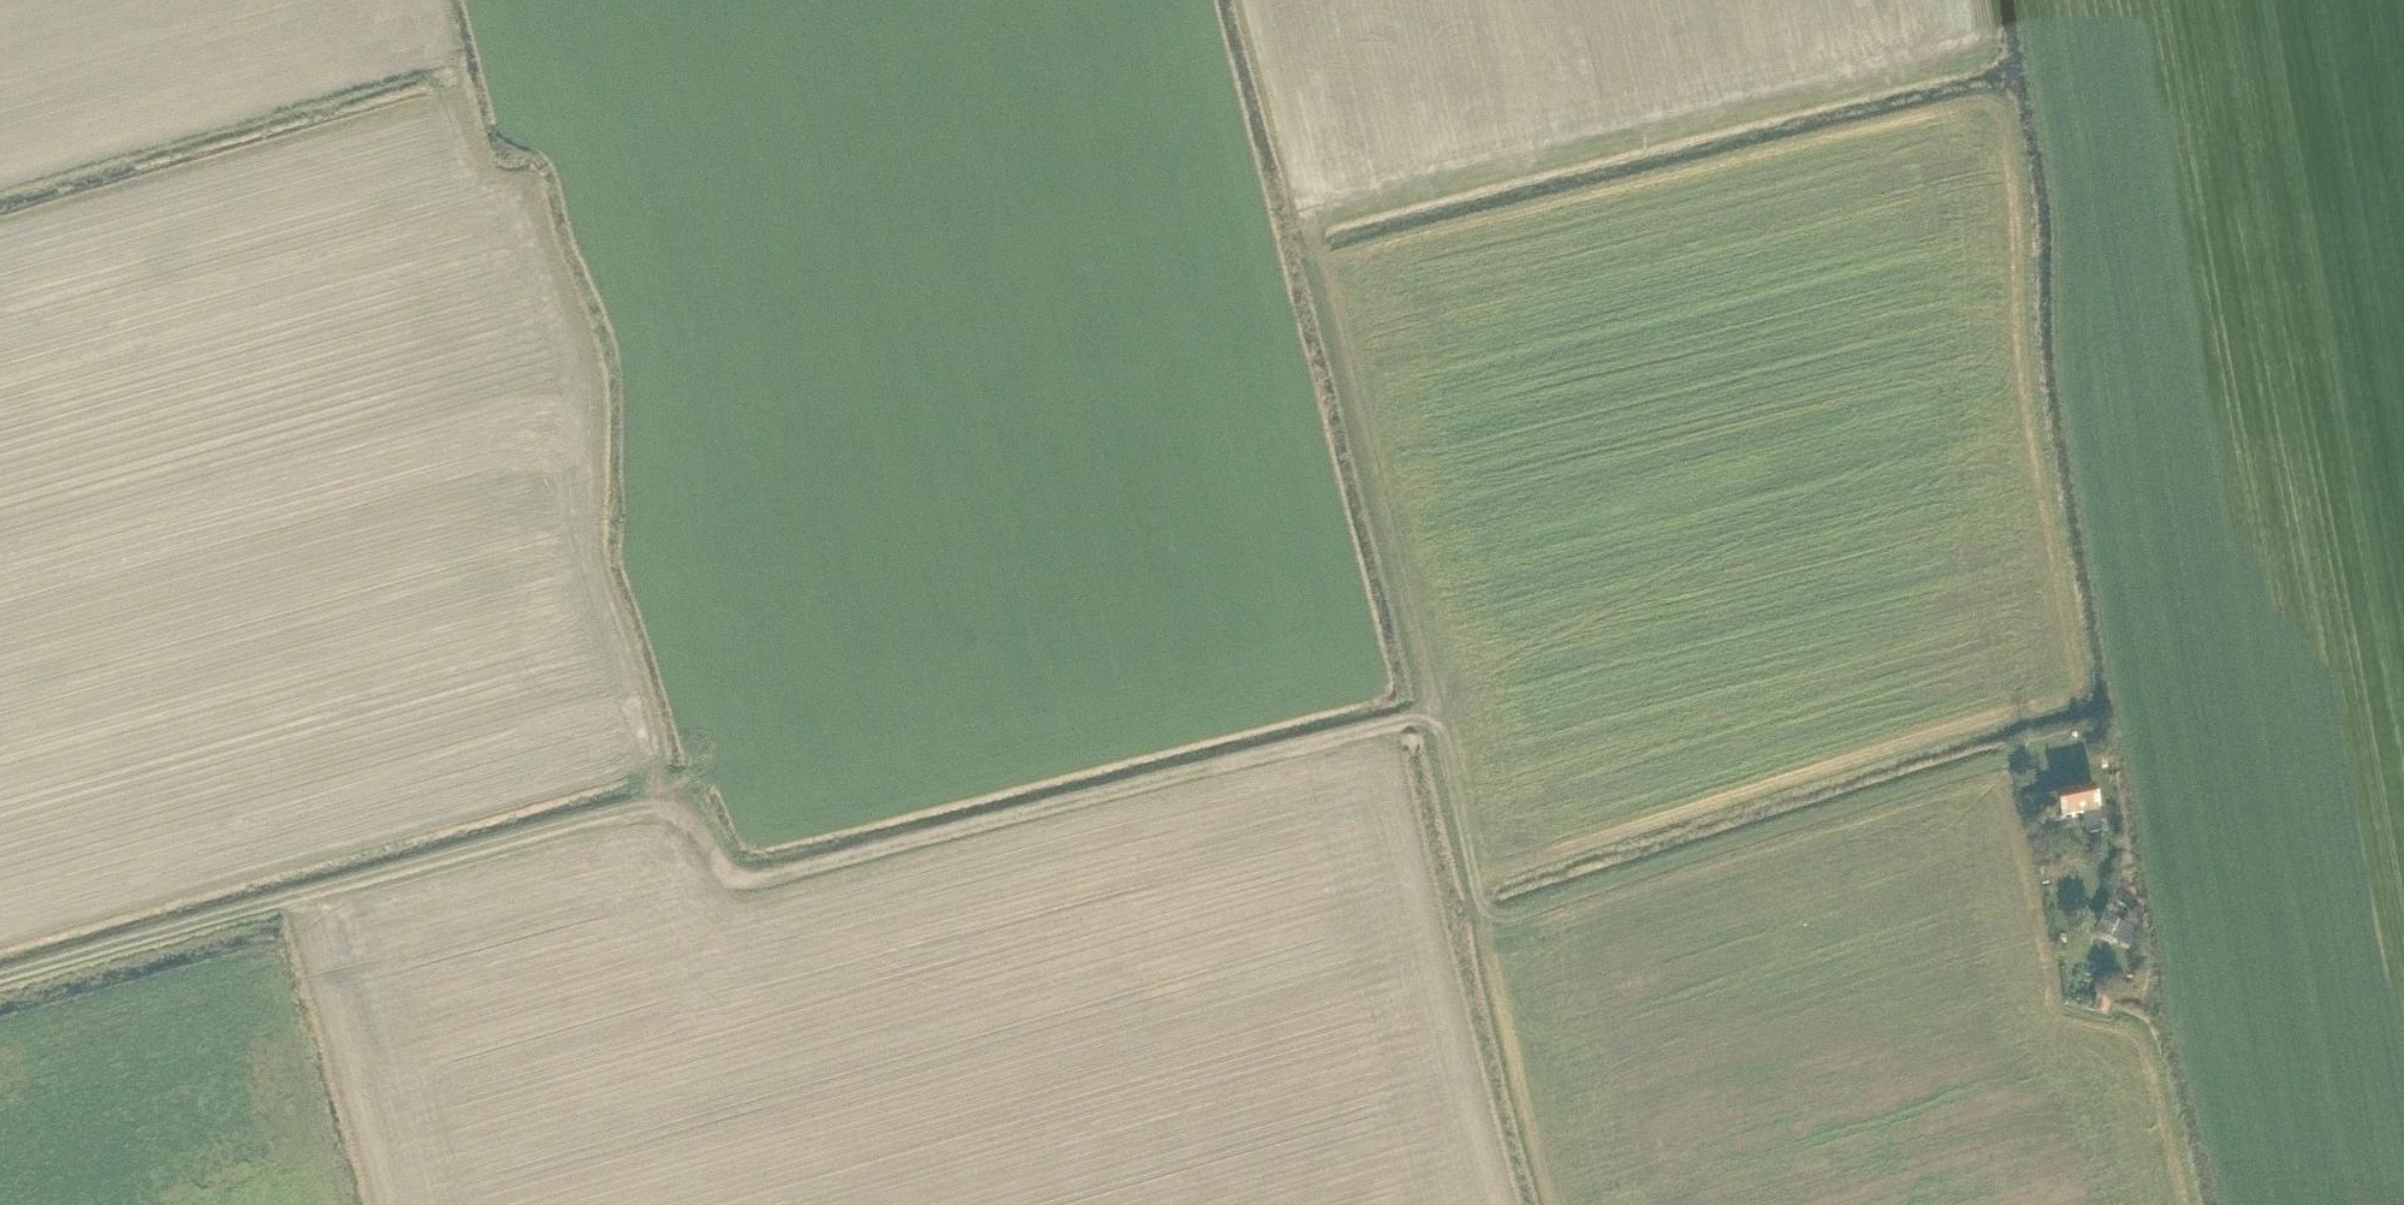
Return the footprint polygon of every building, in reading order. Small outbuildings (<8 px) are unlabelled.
[(2102,834),(2093,790),(2058,797),(2058,798),(2042,801),(2047,825),(2059,822),(2060,826),(2084,821),(2087,837),(2102,834)] [(2117,925),(2103,919),(2102,919),(2094,938),(2124,951),(2132,932),(2117,925)] [(2098,995),(2093,1012),(2105,1016),(2110,999),(2098,995)]
